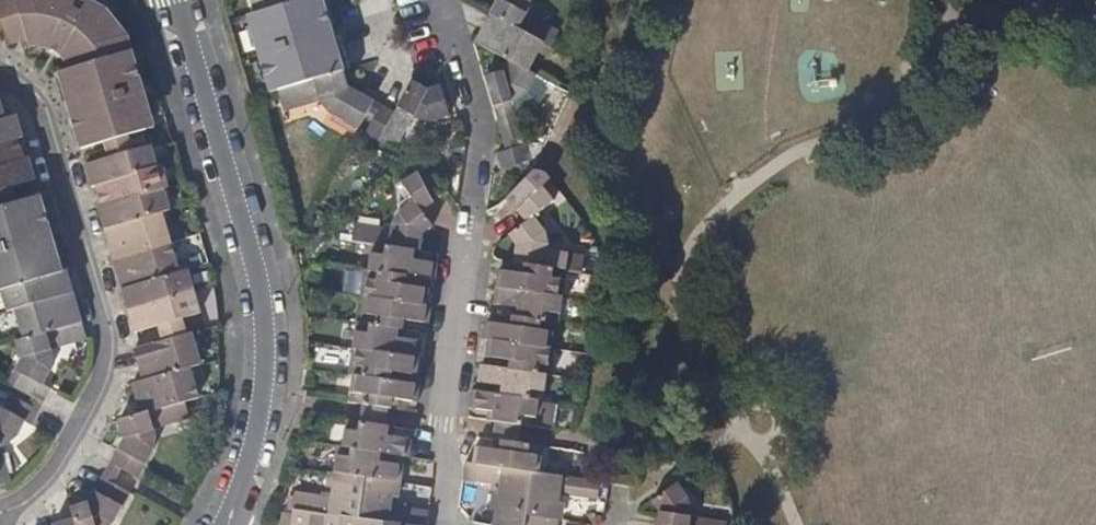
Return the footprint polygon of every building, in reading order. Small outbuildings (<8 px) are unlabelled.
[(28,38),(17,0),(0,0),(0,15),(8,44),(28,38)] [(28,38),(30,43),(37,44),(50,45),(60,51),(65,55),(72,66),(124,51),(133,48),(128,31),(108,8),(94,0),(17,0),(28,38)] [(256,12),(259,23),(251,25),(267,81),(276,79),(278,88),(345,69),(325,0),(296,0),(256,12)] [(256,12),(296,0),(253,0),(256,12)] [(491,14),(544,43),(552,47),(560,31),(528,14),(530,8),(531,0),(499,0),(491,14)] [(510,60),(530,71),(544,43),(491,14),(476,41),(510,60)] [(81,147),(104,141),(129,133),(147,128),(144,117),(153,114),(136,59),(128,61),(124,51),(72,66),(60,70),(74,122),(81,147)] [(537,75),(530,71),(510,60),(504,70),(487,75),(506,141),(523,136),(512,100),(520,96),(530,89),(537,75)] [(350,86),(345,69),(278,88),(283,105),(319,95),(321,102),(329,111),(359,129),(374,100),(350,86)] [(429,88),(413,81),(409,86),(396,111),(381,104),(366,132),(396,149),(413,115),(421,120),(433,120),(449,115),(441,86),(429,88)] [(0,118),(0,140),(19,135),(22,134),(16,113),(6,116),(0,118)] [(109,155),(133,148),(129,133),(104,141),(109,155)] [(19,135),(0,140),(0,164),(25,157),(19,135)] [(92,184),(97,183),(158,165),(152,143),(133,148),(109,155),(85,162),(92,184)] [(532,159),(527,144),(498,152),(502,169),(532,159)] [(12,185),(36,178),(29,156),(25,157),(0,164),(0,188),(12,185)] [(97,183),(103,204),(164,186),(169,185),(163,163),(158,165),(97,183)] [(518,247),(515,263),(568,271),(583,273),(586,255),(550,249),(550,240),(547,233),(535,217),(556,199),(544,187),(548,184),(535,171),(510,197),(531,220),(510,235),(518,245),(518,247)] [(416,200),(423,208),(434,199),(416,172),(402,182),(416,200)] [(12,185),(0,188),(0,205),(16,200),(12,185)] [(164,186),(103,204),(98,206),(104,227),(162,210),(171,208),(164,186)] [(0,205),(0,287),(1,287),(63,269),(40,193),(16,200),(0,205)] [(436,224),(423,208),(416,200),(401,213),(394,221),(393,228),(357,222),(355,240),(375,243),(422,249),(424,237),(425,233),(436,224)] [(104,227),(113,257),(171,240),(162,210),(104,227)] [(113,257),(122,287),(181,271),(171,240),(113,257)] [(441,252),(422,249),(375,243),(371,269),(432,278),(437,279),(441,252)] [(568,271),(515,263),(502,261),(498,287),(564,296),(568,271)] [(8,308),(16,306),(73,289),(67,267),(63,269),(1,287),(8,308)] [(122,287),(128,309),(194,290),(188,268),(181,271),(122,287)] [(432,278),(371,269),(367,269),(363,294),(368,295),(428,304),(432,278)] [(560,323),(564,296),(498,287),(494,313),(556,323),(560,323)] [(16,306),(24,337),(82,320),(73,289),(16,306)] [(194,290),(128,309),(131,320),(132,330),(133,331),(159,324),(183,317),(201,312),(194,290)] [(433,304),(428,304),(368,295),(364,321),(425,331),(429,332),(433,304)] [(552,349),(556,323),(494,313),(489,313),(485,339),(491,339),(552,349)] [(87,337),(82,320),(24,337),(17,339),(22,356),(15,367),(23,371),(16,385),(44,400),(51,387),(43,382),(50,367),(52,360),(53,355),(51,347),(87,337)] [(425,331),(364,321),(359,321),(355,348),(421,358),(425,331)] [(143,378),(190,365),(201,361),(192,332),(187,333),(163,340),(135,348),(143,378)] [(552,349),(491,339),(486,366),(548,375),(553,376),(557,349),(552,349)] [(417,385),(421,358),(355,348),(352,375),(356,375),(417,385)] [(140,412),(185,399),(198,395),(190,365),(143,378),(133,381),(140,412)] [(544,402),(548,375),(486,366),(482,365),(477,392),(540,402),(544,402)] [(352,402),(365,404),(390,407),(417,412),(421,385),(417,385),(356,375),(352,402)] [(540,402),(477,392),(473,392),(469,418),(497,423),(495,438),(519,442),(522,426),(536,428),(540,402)] [(6,442),(13,437),(18,432),(24,419),(32,422),(39,408),(11,393),(3,406),(0,405),(0,444),(6,442)] [(185,399),(140,412),(121,418),(124,436),(110,461),(139,476),(154,448),(156,436),(155,426),(189,416),(185,399)] [(390,407),(365,404),(363,421),(350,418),(346,445),(406,455),(411,455),(415,428),(387,424),(390,407)] [(545,446),(519,442),(495,438),(479,436),(475,463),(534,471),(541,472),(545,446)] [(10,481),(0,445),(0,484),(10,481)] [(406,455),(346,445),(341,445),(337,472),(366,477),(397,481),(403,482),(406,455)] [(534,471),(475,463),(467,462),(464,479),(502,486),(498,511),(527,515),(534,471)] [(582,479),(541,472),(534,471),(527,515),(530,516),(558,520),(562,494),(598,499),(601,481),(582,479)] [(342,515),(359,518),(366,477),(337,472),(333,497),(295,491),(292,508),(294,508),(310,511),(326,513),(342,515)] [(77,524),(107,524),(117,516),(131,490),(103,475),(89,500),(71,506),(75,516),(77,524)] [(385,522),(404,524),(427,524),(430,511),(393,506),(397,481),(366,477),(359,518),(385,522)] [(659,524),(729,524),(730,522),(693,516),(694,509),(692,500),(678,483),(654,502),(660,509),(661,513),(659,524)] [(294,508),(294,513),(292,524),(308,524),(310,511),(294,508)] [(294,513),(283,511),(280,522),(280,524),(292,524),(294,513)] [(310,511),(308,524),(324,524),(326,513),(310,511)] [(530,516),(527,515),(498,511),(496,524),(528,524),(530,516)] [(342,515),(326,513),(324,524),(340,524),(342,515)] [(359,518),(342,515),(340,524),(385,524),(385,522),(359,518)] [(55,524),(77,524),(75,516),(54,522),(55,524)] [(528,524),(561,524),(561,521),(558,520),(530,516),(528,524)]
